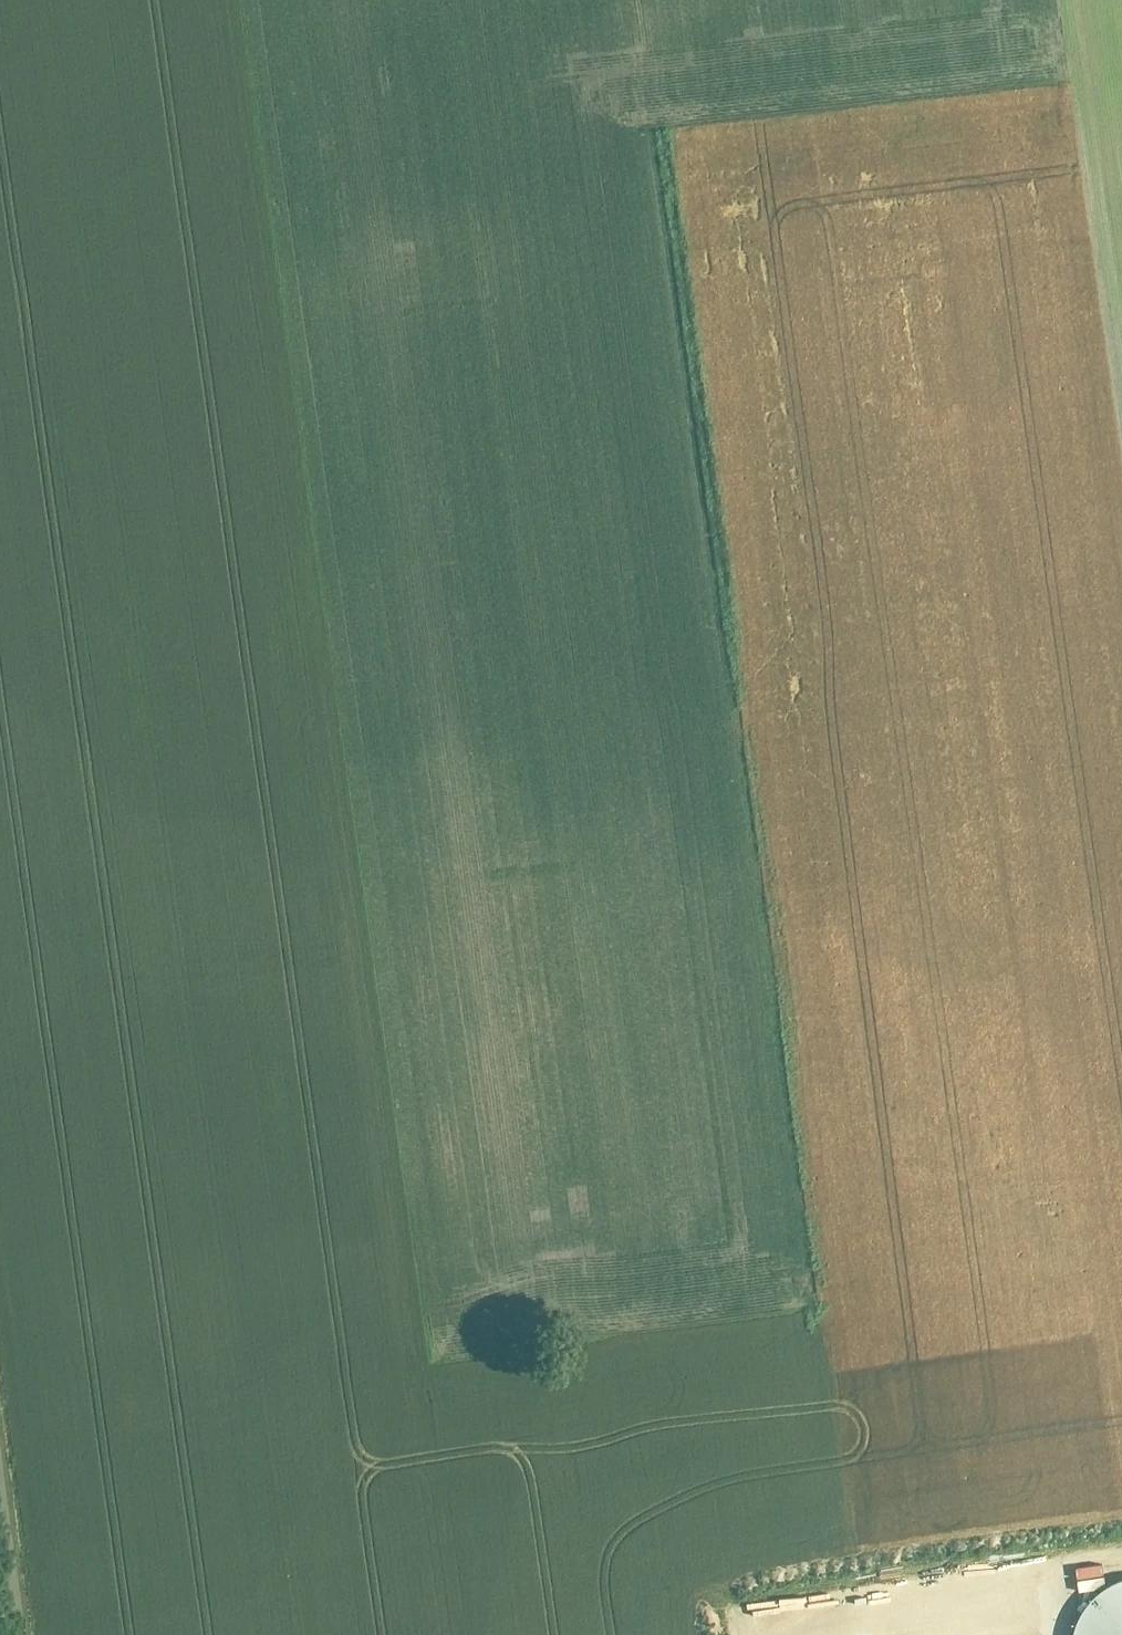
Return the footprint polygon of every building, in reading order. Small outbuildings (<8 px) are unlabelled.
[(1101,1592),(1091,1600),(1082,1612),(1078,1620),(1073,1633),(1073,1634),(1121,1634),(1121,1581),(1112,1584),(1101,1592)]
